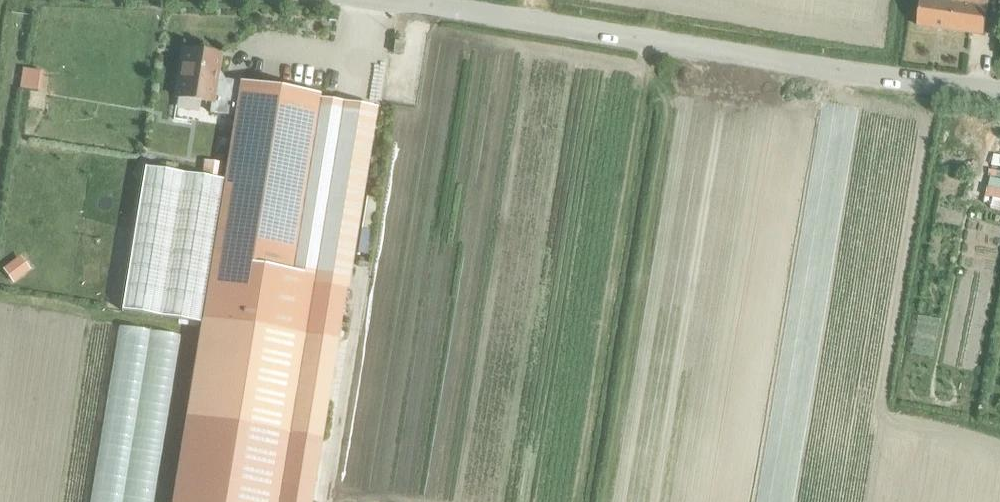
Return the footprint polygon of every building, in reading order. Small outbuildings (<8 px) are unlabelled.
[(984,36),(988,0),(961,0),(960,5),(920,0),(916,28),(984,36)] [(208,113),(219,115),(224,84),(214,83),(219,56),(183,50),(176,98),(210,104),(208,113)] [(24,71),(21,91),(40,94),(43,74),(24,71)] [(122,311),(201,324),(201,328),(186,420),(172,501),(276,501),(287,436),(304,336),(338,341),(347,288),(313,284),(314,277),(290,274),(319,95),(239,82),(238,87),(224,84),(219,115),(233,117),(223,181),(219,180),(200,177),(145,168),(122,311)] [(203,162),(200,177),(219,180),(221,165),(203,162)] [(16,261),(3,271),(12,283),(25,273),(16,261)]
